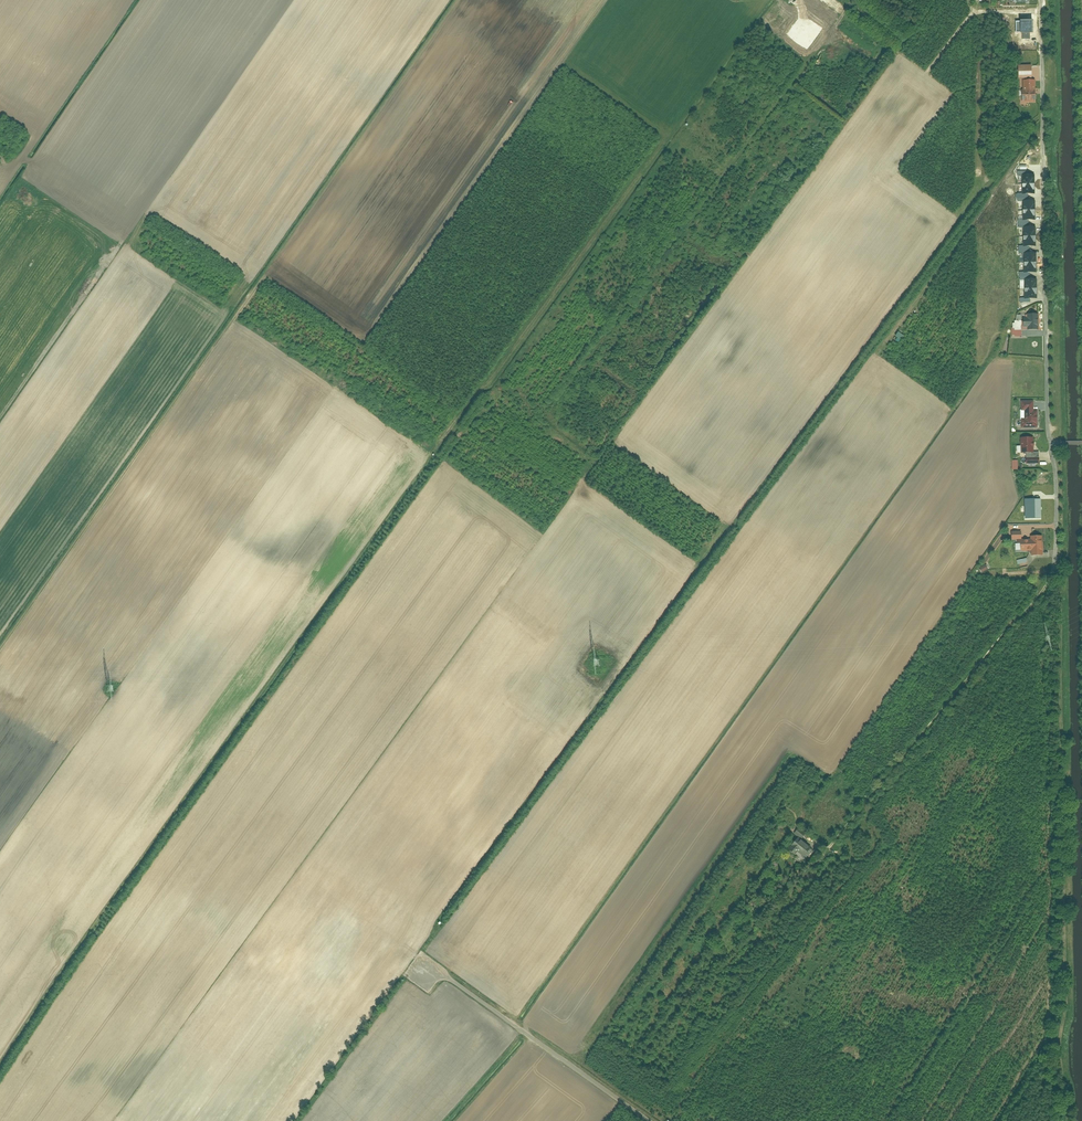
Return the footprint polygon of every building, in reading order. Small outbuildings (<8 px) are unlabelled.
[(794,14),(785,8),(781,13),(780,12),(778,15),(779,16),(778,17),(788,24),(794,14)] [(819,30),(807,22),(800,32),(812,40),(819,30)] [(1031,22),(1017,22),(1017,35),(1031,35),(1031,22)] [(1036,102),(1035,80),(1022,80),(1022,92),(1021,92),(1022,103),(1036,102)] [(1035,174),(1023,174),(1023,196),(1035,196),(1035,174)] [(1035,202),(1024,202),(1024,221),(1036,221),(1035,202)] [(1036,227),(1025,227),(1024,246),(1036,246),(1036,227)] [(1036,253),(1025,253),(1025,273),(1036,273),(1036,253)] [(1037,280),(1024,280),(1024,300),(1037,300),(1037,280)] [(1024,328),(1027,328),(1027,330),(1038,330),(1038,314),(1027,314),(1027,319),(1023,319),(1024,328)] [(895,341),(898,338),(895,335),(899,332),(894,328),(890,331),(893,334),(891,336),(895,341)] [(896,337),(898,338),(896,341),(900,343),(905,335),(899,332),(896,337)] [(1025,410),(1025,419),(1022,419),(1021,428),(1037,428),(1038,415),(1036,412),(1033,411),(1034,401),(1021,401),(1021,410),(1025,410)] [(1021,446),(1021,453),(1034,453),(1034,437),(1020,437),(1020,445),(1021,446)] [(1040,519),(1040,499),(1024,500),(1025,519),(1040,519)] [(1012,540),(1022,539),(1022,531),(1012,532),(1012,540)] [(1021,552),(1031,551),(1031,556),(1043,556),(1042,536),(1030,536),(1030,540),(1021,540),(1021,552)] [(1018,560),(1019,567),(1028,566),(1027,559),(1018,560)] [(794,855),(797,852),(806,859),(814,851),(798,837),(787,850),(794,855)]
